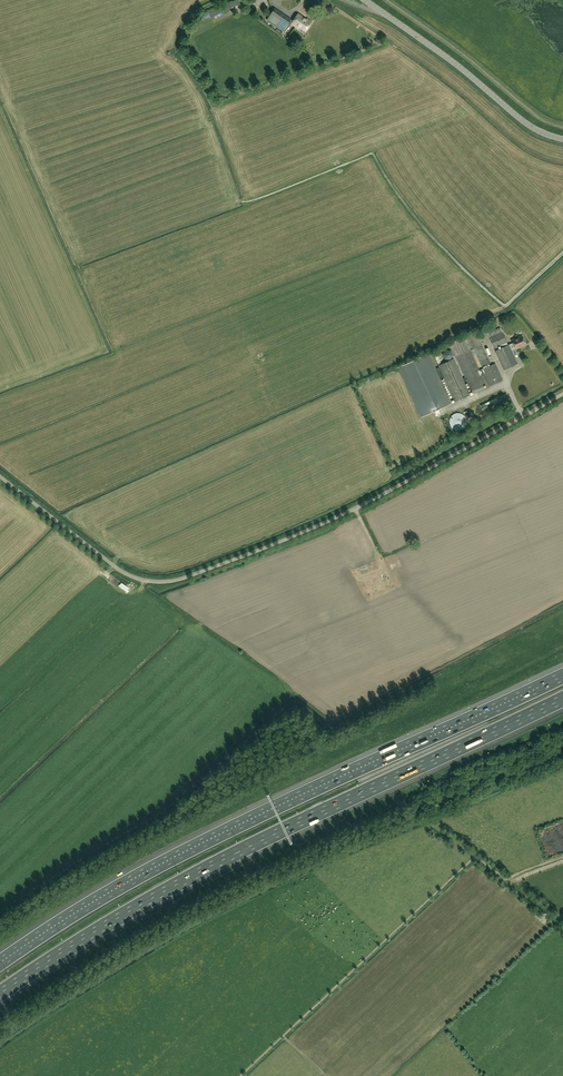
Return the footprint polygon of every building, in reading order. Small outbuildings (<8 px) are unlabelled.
[(266,20),(283,31),(289,22),(273,11),(266,20)] [(298,14),(291,24),(297,28),(298,27),(305,32),(312,21),(307,19),(307,20),(298,14)] [(190,59),(195,56),(192,50),(187,53),(190,59)] [(487,331),(489,337),(494,349),(500,346),(501,348),(495,351),(504,370),(518,364),(512,351),(515,349),(516,349),(526,344),(522,336),(512,340),(513,343),(509,345),(509,344),(508,345),(502,332),(501,327),(493,330),(492,329),(487,331)] [(465,336),(471,349),(473,353),(475,352),(482,367),(491,363),(482,344),(476,331),(465,336)] [(449,343),(463,374),(461,375),(453,359),(438,366),(455,402),(470,395),(464,381),(466,380),(471,391),(486,385),(481,375),(483,374),(489,386),(503,380),(495,363),(483,369),(479,370),(464,336),(449,343)] [(452,359),(450,351),(443,353),(445,361),(452,359)] [(422,416),(452,403),(430,354),(400,368),(422,416)] [(450,418),(450,419),(449,421),(449,422),(450,424),(450,425),(451,427),(452,428),(453,429),(454,429),(456,430),(457,430),(459,430),(460,430),(462,429),(463,429),(464,428),(465,427),(466,425),(466,424),(467,423),(467,421),(467,420),(466,418),(465,417),(465,416),(464,415),(462,414),(461,413),(460,413),(458,413),(457,413),(455,413),(454,414),(453,415),(452,416),(451,417),(450,418)] [(391,569),(401,565),(399,558),(388,562),(391,569)] [(354,574),(368,570),(365,561),(351,565),(354,574)] [(379,570),(368,574),(374,592),(385,588),(379,570)] [(359,578),(365,587),(369,585),(364,575),(359,578)] [(365,589),(367,596),(373,594),(370,587),(365,589)]
